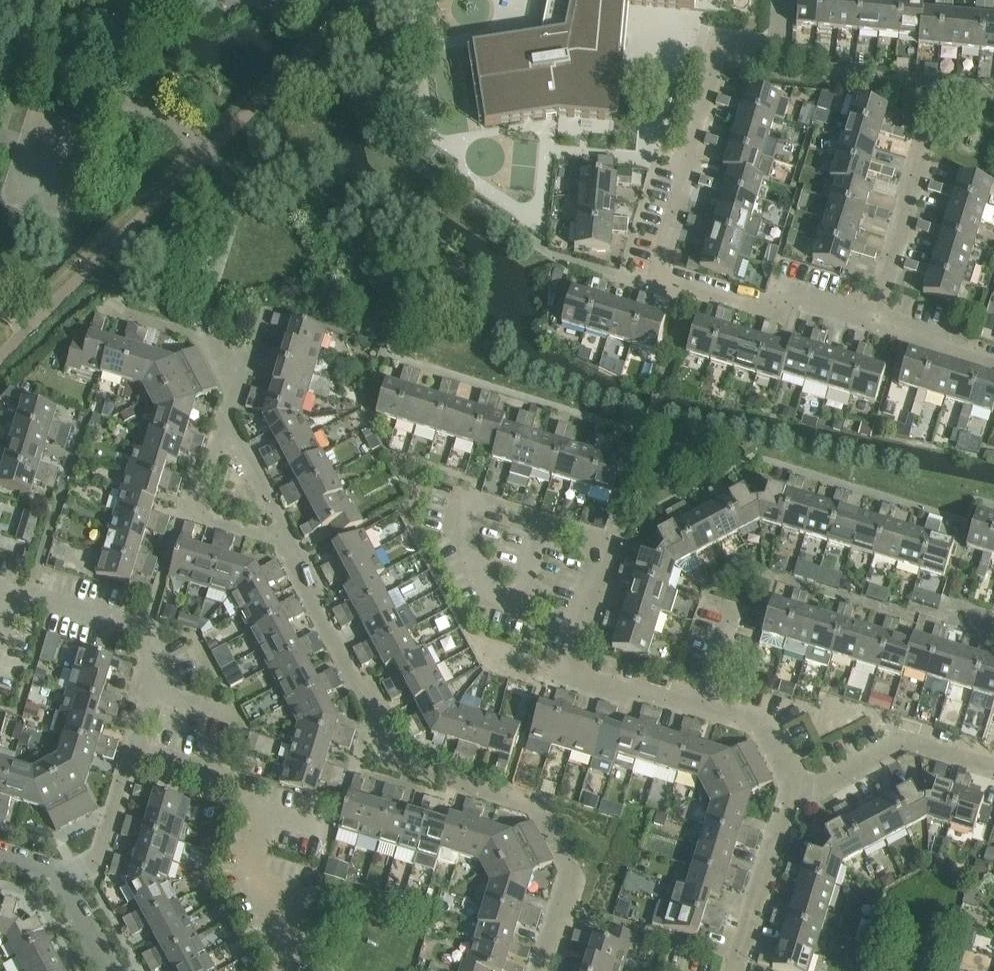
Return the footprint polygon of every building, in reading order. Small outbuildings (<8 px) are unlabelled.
[(473,48),(485,128),(557,117),(618,123),(628,6),(694,12),(695,0),(549,0),(541,38),(473,48)] [(818,29),(821,0),(799,0),(797,27),(818,29)] [(818,29),(838,31),(841,0),(821,0),(818,29)] [(838,31),(859,33),(862,0),(841,0),(838,31)] [(859,33),(879,35),(882,1),(874,0),(862,0),(859,33)] [(882,1),(879,35),(899,37),(903,0),(894,0),(894,2),(882,1)] [(899,37),(919,39),(920,39),(923,12),(924,5),(911,4),(912,0),(903,0),(899,37)] [(923,12),(920,39),(919,39),(919,46),(940,48),(945,0),(936,0),(935,13),(923,12)] [(940,48),(960,50),(964,16),(952,15),(954,0),(945,0),(940,48)] [(964,16),(960,50),(981,52),(986,0),(977,0),(975,17),(964,16)] [(986,0),(981,52),(993,54),(993,19),(993,7),(993,1),(986,0)] [(803,50),(802,62),(813,63),(814,51),(803,50)] [(860,55),(858,66),(866,67),(867,55),(860,55)] [(784,123),(791,102),(781,99),(748,89),(743,105),(731,102),(728,110),(740,114),(741,109),(774,120),(784,123)] [(719,98),(717,102),(716,106),(728,110),(731,102),(719,98)] [(881,131),(883,126),(888,110),(855,100),(848,98),(842,118),(848,121),(881,131)] [(741,109),(740,114),(736,129),(768,139),(774,120),(741,109)] [(881,131),(848,121),(842,140),(876,150),(880,135),(892,139),(895,130),(883,126),(881,131)] [(768,139),(736,129),(731,144),(719,140),(716,149),(728,153),(730,148),(762,159),(768,139)] [(907,134),(895,130),(892,139),(904,142),(907,134)] [(704,145),(716,149),(719,140),(707,137),(704,145)] [(876,150),(842,140),(837,160),(870,170),(871,165),(876,150)] [(762,159),(730,148),(728,153),(723,169),(730,171),(757,178),(762,159)] [(598,166),(598,169),(612,169),(614,170),(614,160),(613,160),(598,159),(598,166)] [(870,170),(837,160),(830,180),(837,182),(863,190),(863,189),(868,174),(880,178),(883,169),(871,165),(870,170)] [(895,173),(883,169),(880,178),(892,181),(895,173)] [(757,178),(730,171),(725,186),(713,183),(711,191),(723,195),(724,191),(757,201),(763,180),(757,178)] [(581,175),(579,200),(615,203),(616,187),(632,188),(633,181),(617,179),(617,178),(581,175)] [(960,176),(955,192),(943,188),(940,197),(952,201),(954,196),(987,207),(993,186),(960,176)] [(699,187),(711,191),(713,183),(701,179),(699,187)] [(863,190),(837,182),(831,202),(864,212),(865,207),(870,191),(863,189),(863,190)] [(928,193),(940,197),(943,188),(931,185),(928,193)] [(724,191),(723,195),(718,210),(751,220),(757,201),(724,191)] [(954,196),(952,201),(948,216),(981,226),(987,207),(954,196)] [(615,203),(579,200),(577,224),(628,229),(629,221),(613,220),(615,203)] [(864,212),(831,202),(825,221),(858,231),(863,216),(875,220),(878,211),(865,207),(864,212)] [(751,220),(718,210),(714,225),(701,222),(699,230),(711,234),(712,230),(745,240),(751,220)] [(890,215),(878,211),(875,220),(887,223),(890,215)] [(981,226),(948,216),(943,231),(931,227),(928,236),(940,240),(942,235),(975,246),(981,226)] [(701,222),(689,218),(688,222),(687,226),(699,230),(701,222)] [(858,231),(825,221),(819,241),(852,251),(854,246),(858,231)] [(628,229),(577,224),(575,249),(610,252),(612,234),(628,236),(628,229)] [(916,232),(928,236),(931,227),(919,224),(916,232)] [(745,240),(712,230),(711,234),(706,249),(739,259),(745,240)] [(942,235),(940,240),(936,255),(969,265),(975,246),(942,235)] [(852,251),(819,241),(813,261),(846,271),(851,255),(863,259),(866,250),(854,246),(852,251)] [(739,259),(706,249),(702,264),(689,261),(687,269),(699,273),(700,270),(733,280),(739,259)] [(878,254),(866,250),(863,259),(875,262),(878,254)] [(969,265),(936,255),(931,270),(919,266),(916,275),(928,279),(930,274),(963,285),(969,265)] [(904,271),(916,275),(919,266),(907,263),(904,271)] [(963,285),(930,274),(928,279),(923,295),(956,305),(963,285)] [(562,325),(586,332),(601,283),(594,281),(589,296),(572,291),(562,325)] [(608,285),(601,283),(586,332),(609,339),(619,305),(603,300),(608,285)] [(635,310),(619,305),(609,339),(632,346),(647,297),(640,295),(635,310)] [(654,299),(647,297),(632,346),(656,353),(666,319),(649,314),(654,299)] [(687,355),(711,362),(726,313),(719,311),(714,326),(697,321),(687,355)] [(732,315),(726,313),(711,362),(734,369),(744,335),(728,330),(732,315)] [(291,332),(287,344),(320,354),(327,332),(275,316),(271,326),(282,330),(282,329),(291,332)] [(82,369),(102,375),(112,342),(100,339),(106,320),(96,317),(93,327),(94,328),(91,336),(90,336),(87,345),(75,342),(66,369),(81,373),(82,369)] [(760,340),(744,335),(734,369),(756,376),(771,327),(765,325),(760,340)] [(124,346),(112,342),(102,375),(123,382),(139,330),(129,327),(126,337),(127,338),(124,346)] [(778,329),(771,327),(756,376),(780,383),(783,377),(782,376),(790,349),(774,344),(778,329)] [(148,332),(139,330),(123,382),(143,388),(152,361),(153,361),(154,355),(141,351),(144,343),(145,343),(148,332)] [(809,347),(792,342),(790,349),(782,376),(783,377),(805,384),(820,334),(813,332),(809,347)] [(827,336),(820,334),(805,384),(828,391),(839,356),(823,351),(827,336)] [(265,349),(262,359),(314,375),(320,354),(287,344),(283,356),(275,353),(275,352),(265,349)] [(855,361),(839,356),(828,391),(851,398),(866,348),(859,346),(855,361)] [(873,350),(866,348),(851,398),(875,405),(886,371),(868,365),(873,350)] [(899,387),(918,393),(915,405),(923,407),(927,395),(923,394),(933,360),(909,352),(899,387)] [(173,367),(153,361),(152,361),(143,388),(150,401),(207,370),(198,354),(173,367)] [(314,375),(262,359),(259,368),(269,371),(270,370),(278,373),(274,385),(308,395),(314,375)] [(956,367),(933,360),(923,394),(927,395),(946,401),(956,367)] [(956,367),(946,401),(964,407),(960,419),(969,421),(973,409),(968,408),(979,374),(956,367)] [(207,370),(150,401),(157,413),(184,421),(184,420),(190,400),(215,387),(207,370)] [(376,417),(397,423),(412,373),(404,370),(399,387),(387,384),(376,417)] [(421,375),(412,373),(397,423),(417,429),(427,396),(416,393),(421,375)] [(979,374),(968,408),(973,409),(992,415),(993,410),(993,378),(979,374)] [(438,399),(427,396),(417,429),(436,435),(452,385),(443,382),(438,399)] [(252,390),(249,400),(301,416),(308,395),(274,385),(271,397),(262,395),(263,393),(252,390)] [(460,387),(452,385),(436,435),(456,441),(466,408),(455,405),(460,387)] [(477,411),(466,408),(456,441),(475,447),(490,397),(482,394),(477,411)] [(499,399),(490,397),(475,447),(494,453),(495,453),(503,427),(504,427),(506,420),(494,416),(499,399)] [(301,416),(249,400),(246,410),(257,413),(257,412),(265,414),(264,420),(271,434),(302,418),(301,416)] [(24,402),(17,423),(69,439),(72,430),(62,426),(61,428),(53,425),(57,412),(24,402)] [(923,407),(915,405),(911,417),(920,419),(923,407)] [(785,410),(783,419),(792,422),(795,413),(785,410)] [(184,421),(157,413),(150,434),(202,450),(205,440),(195,437),(194,438),(186,435),(190,422),(184,420),(184,421)] [(515,430),(504,427),(503,427),(495,453),(494,453),(492,460),(513,466),(528,416),(520,413),(515,430)] [(92,416),(90,424),(99,426),(101,419),(93,416),(92,416)] [(530,481),(532,472),(543,439),(531,436),(537,418),(528,416),(513,466),(510,475),(530,481)] [(302,418),(271,434),(277,445),(270,449),(269,448),(259,454),(264,463),(312,437),(302,418)] [(969,421),(960,419),(957,431),(965,434),(969,421)] [(811,421),(809,427),(816,430),(816,428),(818,423),(811,420),(811,421)] [(69,439),(17,423),(11,444),(43,454),(47,442),(56,444),(55,446),(66,449),(69,439)] [(554,443),(543,439),(532,472),(552,478),(567,428),(559,425),(554,443)] [(576,430),(567,428),(552,478),(571,484),(582,451),(570,448),(576,430)] [(202,450),(150,434),(144,453),(144,454),(167,462),(167,463),(177,466),(181,452),(189,455),(189,456),(199,459),(202,450)] [(312,437),(264,463),(269,471),(278,466),(278,465),(286,461),(292,472),(322,456),(312,437)] [(593,454),(582,451),(571,484),(591,490),(606,440),(598,437),(593,454)] [(611,496),(621,463),(609,460),(615,442),(606,440),(591,490),(588,499),(609,505),(611,496)] [(43,454),(11,444),(4,465),(56,481),(59,471),(49,468),(48,469),(40,467),(43,454)] [(167,462),(144,454),(144,453),(135,450),(128,472),(180,488),(183,478),(173,475),(172,476),(164,474),(167,463),(167,462)] [(322,456),(292,472),(298,483),(290,488),(289,486),(279,492),(284,501),(332,475),(322,456)] [(4,465),(0,479),(0,487),(31,497),(35,483),(43,486),(43,487),(54,490),(56,481),(4,465)] [(180,488),(128,472),(122,493),(155,503),(159,491),(167,493),(167,494),(177,498),(180,488)] [(332,475),(284,501),(289,510),(299,504),(298,503),(306,499),(312,510),(343,494),(332,475)] [(768,491),(757,492),(760,523),(783,530),(798,481),(791,479),(786,494),(769,488),(768,491)] [(804,483),(798,481),(783,530),(806,537),(816,503),(800,498),(804,483)] [(721,485),(715,489),(739,534),(760,523),(757,492),(745,493),(744,491),(728,499),(721,485)] [(716,506),(701,514),(718,545),(739,534),(715,489),(708,492),(716,506)] [(155,503),(122,493),(116,513),(168,529),(171,520),(160,516),(160,518),(151,515),(155,503)] [(832,508),(816,503),(806,537),(828,544),(843,495),(837,493),(832,508)] [(343,494),(312,510),(318,521),(300,530),(305,540),(315,534),(314,534),(322,529),(323,530),(332,526),(338,537),(363,524),(356,510),(352,512),(343,494)] [(850,497),(843,495),(828,544),(851,551),(862,517),(846,512),(850,497)] [(878,522),(862,517),(851,551),(874,558),(889,509),(882,507),(878,522)] [(678,508),(671,512),(696,557),(718,545),(701,514),(686,522),(678,508)] [(896,511),(889,509),(874,558),(897,565),(908,531),(892,526),(896,511)] [(696,557),(671,512),(666,515),(673,528),(657,537),(659,539),(651,548),(675,568),(684,576),(702,567),(696,557)] [(26,513),(17,542),(30,546),(39,517),(26,513)] [(168,529),(116,513),(109,534),(142,544),(146,532),(154,534),(154,536),(165,539),(168,529)] [(984,554),(980,566),(989,569),(992,557),(988,556),(993,536),(993,520),(977,515),(966,549),(984,554)] [(924,536),(908,531),(897,565),(920,572),(935,523),(928,521),(924,536)] [(942,525),(935,523),(920,572),(944,579),(955,545),(937,540),(942,525)] [(196,528),(185,525),(169,579),(190,585),(200,550),(189,547),(192,538),(193,539),(196,528)] [(363,533),(333,550),(339,562),(332,566),(331,565),(321,570),(326,579),(374,553),(363,533)] [(142,544),(109,534),(103,555),(155,571),(158,561),(147,558),(147,559),(139,556),(142,544)] [(211,553),(200,550),(190,585),(209,591),(226,537),(216,534),(213,545),(214,545),(211,553)] [(235,540),(226,537),(209,591),(229,597),(240,562),(228,559),(231,550),(232,550),(235,540)] [(621,568),(619,575),(668,590),(675,568),(651,548),(644,557),(641,556),(636,573),(621,568)] [(374,553),(326,579),(331,588),(340,583),(340,582),(348,577),(353,588),(354,589),(375,577),(376,578),(385,573),(374,553)] [(155,571),(103,555),(96,576),(129,586),(133,573),(142,576),(141,577),(152,580),(155,571)] [(256,567),(240,562),(229,597),(230,598),(231,598),(281,571),(276,562),(266,568),(267,569),(259,573),(256,567)] [(989,569),(980,566),(976,578),(985,581),(989,569)] [(281,571),(231,598),(240,616),(273,599),(267,589),(275,584),(276,586),(286,580),(281,571)] [(668,590),(619,575),(617,582),(632,587),(627,603),(661,613),(671,616),(678,593),(668,590)] [(354,589),(353,588),(344,592),(351,605),(343,609),(342,608),(332,613),(337,622),(385,596),(376,578),(375,577),(354,589)] [(881,590),(878,603),(885,605),(889,593),(881,590)] [(783,653),(801,594),(794,592),(790,607),(773,602),(762,636),(763,636),(760,646),(783,653)] [(806,660),(809,650),(819,616),(803,611),(808,596),(801,594),(783,653),(806,660)] [(385,596),(337,622),(342,631),(352,625),(351,624),(359,620),(365,631),(396,615),(385,596)] [(932,596),(929,608),(938,610),(941,599),(932,596)] [(273,599),(240,616),(250,634),(300,607),(295,598),(285,604),(286,605),(278,609),(273,599)] [(607,614),(605,621),(654,636),(661,613),(627,603),(622,619),(607,614)] [(836,621),(819,616),(809,650),(832,657),(847,608),(840,606),(836,621)] [(300,607),(250,634),(259,652),(292,635),(286,625),(294,620),(295,621),(305,616),(300,607)] [(854,610),(847,608),(832,657),(855,664),(865,630),(849,625),(854,610)] [(396,615),(365,631),(371,643),(363,647),(363,646),(353,651),(358,660),(406,634),(396,615)] [(881,635),(865,630),(855,664),(878,671),(893,622),(886,620),(881,635)] [(654,636),(605,621),(603,628),(618,633),(613,650),(647,660),(654,636)] [(900,624),(893,622),(878,671),(902,679),(904,672),(903,672),(912,644),(911,644),(895,639),(900,624)] [(930,643),(913,637),(911,644),(912,644),(903,672),(904,672),(927,679),(942,630),(935,628),(930,643)] [(949,632),(942,630),(927,679),(950,686),(960,652),(944,647),(949,632)] [(292,635),(259,652),(269,670),(319,643),(314,634),(305,640),(305,641),(297,645),(292,635)] [(406,634),(358,660),(362,669),(372,664),(372,663),(379,658),(386,671),(395,666),(394,665),(416,654),(416,653),(406,634)] [(976,657),(960,652),(950,686),(973,693),(988,644),(981,642),(976,657)] [(319,643),(269,670),(278,688),(311,671),(306,661),(313,656),(314,658),(324,652),(319,643)] [(988,644),(973,693),(993,700),(993,662),(990,661),(993,649),(993,646),(988,644)] [(394,665),(395,666),(401,677),(393,681),(392,680),(382,686),(387,694),(435,669),(425,649),(416,653),(416,654),(394,665)] [(80,651),(74,673),(107,683),(110,671),(119,673),(119,674),(129,677),(132,667),(80,651)] [(435,669),(387,694),(392,703),(402,698),(401,697),(409,693),(415,704),(446,688),(435,669)] [(311,671),(278,688),(288,706),(338,679),(334,670),(324,676),(324,677),(316,681),(311,671)] [(107,683),(74,673),(67,694),(120,709),(123,700),(112,696),(112,698),(103,695),(107,683)] [(338,679),(288,706),(298,724),(330,707),(325,696),(333,692),(333,693),(343,688),(338,679)] [(446,688),(415,704),(421,715),(413,719),(413,718),(403,724),(408,733),(456,707),(446,688)] [(529,741),(551,747),(567,695),(558,692),(554,703),(555,703),(553,712),(540,708),(529,741)] [(120,709),(67,694),(61,716),(70,718),(71,717),(94,724),(95,723),(98,712),(106,715),(106,716),(117,719),(120,709)] [(577,698),(567,695),(551,747),(572,754),(582,721),(570,717),(572,708),(574,709),(577,698)] [(594,724),(582,721),(572,754),(592,760),(608,708),(599,705),(596,715),(597,716),(594,724)] [(330,707),(298,724),(298,726),(353,743),(356,733),(345,730),(345,731),(336,728),(338,722),(330,707)] [(456,707),(408,733),(412,741),(422,736),(422,735),(429,731),(432,736),(447,741),(458,708),(456,707)] [(478,714),(458,708),(447,741),(460,745),(457,753),(456,753),(453,763),(462,766),(478,714)] [(618,711),(608,708),(592,760),(614,767),(617,757),(616,757),(623,733),(622,733),(611,729),(614,721),(615,721),(618,711)] [(639,727),(625,723),(622,733),(623,733),(616,757),(617,757),(637,763),(653,711),(643,708),(640,719),(641,719),(639,727)] [(662,714),(653,711),(637,763),(657,769),(668,736),(655,733),(658,724),(659,725),(662,714)] [(499,720),(478,714),(462,766),(472,769),(475,759),(474,758),(477,750),(489,753),(499,720)] [(71,717),(70,718),(64,738),(117,754),(120,744),(109,741),(109,742),(100,739),(104,726),(95,723),(94,724),(71,717)] [(521,727),(499,720),(489,753),(501,757),(498,766),(498,765),(494,776),(505,779),(519,732),(521,727)] [(680,740),(668,736),(657,769),(678,776),(694,723),(684,720),(681,731),(682,732),(680,740)] [(704,726),(694,723),(678,776),(699,782),(707,755),(708,755),(710,749),(697,745),(699,737),(700,737),(704,726)] [(353,743),(298,726),(292,746),(328,756),(331,745),(340,748),(339,749),(350,752),(353,743)] [(16,728),(13,739),(19,741),(23,730),(16,728)] [(117,754),(64,738),(58,759),(86,767),(85,768),(91,770),(95,756),(103,759),(103,760),(114,763),(117,754)] [(328,756),(292,746),(287,765),(341,782),(344,772),(333,769),(333,770),(324,767),(328,756)] [(729,761),(708,755),(707,755),(699,782),(705,794),(762,764),(754,748),(729,761)] [(86,767),(58,759),(46,765),(76,822),(92,813),(85,799),(79,789),(85,768),(86,767)] [(0,762),(0,808),(13,766),(0,762)] [(762,764),(705,794),(712,807),(739,815),(740,814),(746,794),(771,780),(762,764)] [(76,822),(46,765),(33,772),(25,799),(26,800),(47,806),(60,831),(76,822)] [(341,782),(287,765),(280,786),(316,796),(319,784),(328,787),(327,788),(338,791),(341,782)] [(13,766),(0,808),(0,819),(7,821),(10,810),(9,810),(11,801),(24,805),(26,800),(25,799),(33,772),(13,766)] [(935,788),(924,789),(927,820),(950,827),(965,778),(958,776),(953,791),(936,786),(935,788)] [(365,781),(355,777),(341,824),(339,832),(359,838),(370,803),(359,799),(361,791),(362,791),(365,781)] [(972,780),(965,778),(950,827),(974,835),(978,822),(982,808),(984,801),(967,795),(972,780)] [(888,783),(882,786),(906,832),(927,820),(924,789),(913,791),(911,788),(896,797),(888,783)] [(883,803),(868,811),(885,843),(906,832),(882,786),(876,790),(883,803)] [(381,806),(370,803),(359,838),(379,844),(395,789),(385,787),(382,797),(383,798),(381,806)] [(152,803),(149,814),(184,825),(191,804),(136,788),(133,798),(144,801),(152,803)] [(405,792),(395,789),(379,844),(398,850),(409,815),(398,811),(400,803),(402,803),(405,792)] [(420,818),(409,815),(398,850),(418,856),(434,801),(424,798),(421,809),(422,809),(420,818)] [(444,804),(434,801),(418,856),(438,862),(441,853),(440,852),(448,826),(447,826),(437,823),(439,815),(441,815),(444,804)] [(460,858),(476,804),(466,801),(463,811),(464,812),(462,820),(450,816),(447,826),(448,826),(440,852),(441,853),(438,862),(457,868),(460,858)] [(486,807),(476,804),(460,858),(479,864),(488,834),(489,835),(491,829),(479,825),(481,817),(483,817),(486,807)] [(846,805),(839,809),(864,854),(885,843),(868,811),(853,819),(846,805)] [(739,815),(712,807),(706,828),(758,844),(761,834),(750,831),(750,832),(741,829),(745,816),(740,814),(739,815)] [(982,808),(978,822),(988,825),(991,815),(989,810),(982,808)] [(826,836),(819,845),(842,865),(864,854),(839,809),(833,812),(840,826),(825,834),(826,836)] [(184,825),(149,814),(146,825),(137,823),(138,822),(127,818),(124,828),(179,844),(184,825)] [(179,844),(124,828),(121,838),(132,841),(132,840),(141,842),(137,853),(173,864),(179,844)] [(510,841),(489,835),(488,834),(479,864),(480,864),(481,864),(486,874),(543,844),(535,828),(510,841)] [(758,844),(706,828),(699,848),(732,858),(736,846),(744,849),(744,850),(755,853),(758,844)] [(543,844),(486,874),(492,885),(491,885),(491,886),(521,895),(521,894),(527,873),(552,860),(543,844)] [(788,866),(786,873),(835,888),(842,865),(819,845),(811,854),(809,853),(803,870),(788,866)] [(732,858),(699,848),(693,869),(745,885),(748,875),(737,872),(737,873),(729,870),(732,858)] [(985,862),(992,864),(993,859),(993,852),(988,851),(985,862)] [(173,864),(137,853),(134,864),(126,862),(126,860),(115,857),(112,867),(167,883),(173,864)] [(167,883),(112,867),(110,877),(120,880),(121,879),(129,881),(127,888),(135,903),(168,885),(167,884),(167,883)] [(745,885),(693,869),(687,889),(687,890),(710,897),(710,898),(720,901),(724,887),(732,890),(732,891),(742,894),(745,885)] [(835,888),(786,873),(784,880),(799,884),(794,900),(828,911),(835,888)] [(168,885),(135,903),(141,913),(133,917),(133,916),(123,921),(128,930),(178,903),(168,885)] [(521,895),(491,886),(485,905),(539,922),(542,912),(532,909),(531,910),(523,907),(527,895),(521,894),(521,895)] [(710,897),(687,890),(687,889),(677,886),(671,907),(723,923),(726,913),(715,910),(715,912),(706,909),(710,898),(710,897)] [(774,912),(772,918),(821,934),(828,911),(794,900),(789,916),(774,912)] [(0,903),(0,939),(8,941),(27,918),(18,911),(19,909),(0,903)] [(178,903),(128,930),(132,939),(142,934),(141,933),(149,929),(155,939),(187,921),(178,903)] [(619,903),(616,915),(627,918),(630,906),(619,903)] [(539,922),(485,905),(479,925),(514,936),(518,925),(526,927),(526,928),(536,932),(539,922)] [(723,923),(671,907),(664,929),(697,939),(701,926),(710,928),(709,930),(720,933),(723,923)] [(35,925),(27,918),(8,941),(17,959),(48,943),(38,924),(35,925)] [(821,934),(772,918),(770,925),(785,930),(780,946),(814,957),(821,934)] [(959,918),(957,925),(967,928),(969,921),(959,918)] [(187,921),(155,939),(160,949),(152,953),(152,952),(142,957),(147,966),(197,939),(187,921)] [(514,936),(479,925),(473,944),(509,955),(508,956),(527,962),(530,952),(520,949),(511,947),(514,936)] [(591,948),(588,959),(623,970),(629,951),(633,953),(637,938),(610,929),(606,942),(594,938),(594,940),(585,937),(586,936),(575,933),(572,943),(591,948)] [(147,966),(150,970),(159,970),(162,970),(161,969),(169,964),(172,970),(181,970),(207,957),(197,939),(147,966)] [(962,940),(959,948),(972,952),(974,944),(962,940)] [(17,959),(23,970),(38,970),(57,961),(48,943),(17,959)] [(473,944),(468,963),(464,962),(461,970),(523,970),(505,966),(508,956),(509,955),(473,944)] [(773,970),(776,970),(810,970),(814,957),(780,946),(775,962),(760,957),(758,964),(773,969),(773,970)] [(955,950),(952,962),(960,964),(963,953),(955,950)] [(181,970),(214,970),(207,957),(181,970)] [(563,970),(623,970),(588,959),(585,970),(576,967),(577,966),(566,963),(563,970)] [(57,961),(38,970),(62,970),(57,961)]
